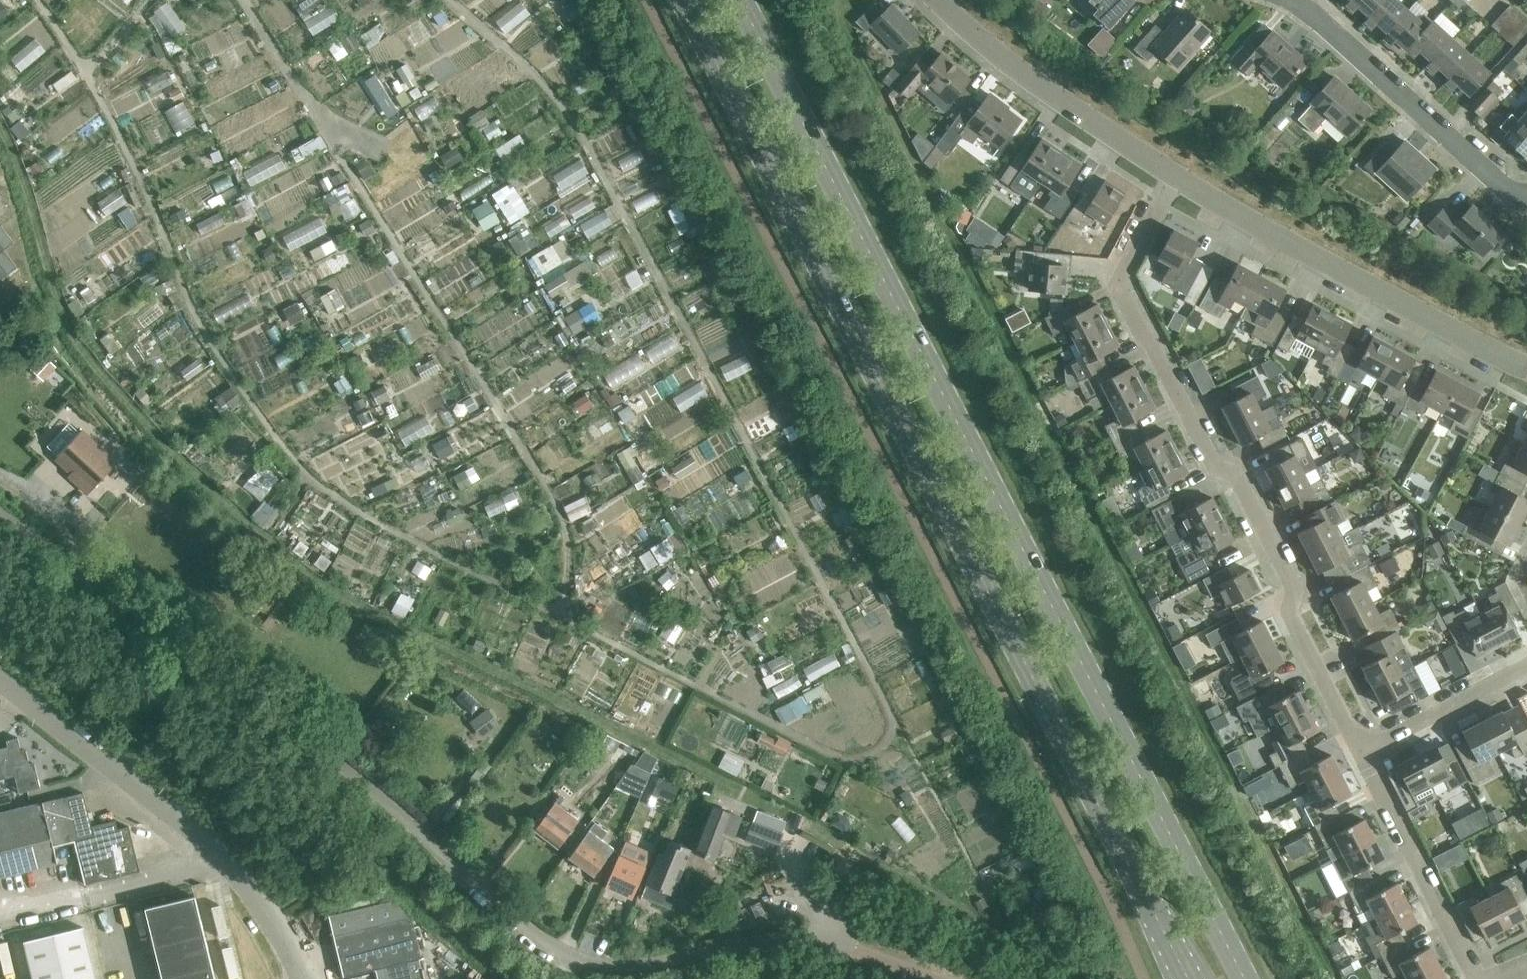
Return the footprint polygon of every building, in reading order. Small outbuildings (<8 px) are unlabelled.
[(9,19),(27,3),(25,0),(0,0),(0,9),(9,19)] [(166,35),(185,28),(174,0),(173,0),(155,7),(166,35)] [(329,0),(300,0),(311,32),(337,23),(329,0)] [(1109,29),(1135,1),(1134,0),(1091,0),(1101,9),(1095,16),(1109,29)] [(1369,18),(1385,0),(1349,0),(1344,6),(1353,14),(1358,8),(1369,18)] [(1388,35),(1407,14),(1391,0),(1385,0),(1369,18),(1364,24),(1372,32),(1378,25),(1388,35)] [(1454,0),(1447,0),(1436,12),(1440,15),(1451,2),(1452,3),(1454,0)] [(1460,0),(1454,0),(1452,3),(1460,10),(1465,5),(1460,0)] [(872,26),(898,53),(919,33),(892,6),(885,13),(875,3),(856,22),(866,33),(872,26)] [(1509,43),(1513,48),(1526,32),(1526,23),(1509,7),(1500,16),(1518,33),(1509,43)] [(1158,52),(1178,70),(1210,35),(1185,12),(1165,35),(1156,28),(1134,53),(1147,64),(1158,52)] [(1402,59),(1407,53),(1432,25),(1425,20),(1420,26),(1407,14),(1388,35),(1382,41),(1402,59)] [(1490,27),(1509,43),(1518,33),(1500,16),(1490,27)] [(372,48),(393,35),(383,21),(363,34),(372,48)] [(1421,53),(1431,62),(1451,41),(1433,25),(1432,26),(1432,25),(1407,53),(1415,60),(1421,53)] [(173,53),(186,47),(180,34),(167,40),(173,53)] [(342,34),(329,43),(342,61),(355,52),(342,34)] [(1257,67),(1282,89),(1306,64),(1273,34),(1260,49),(1251,41),(1232,62),(1248,77),(1257,67)] [(39,36),(13,58),(25,71),(50,49),(39,36)] [(1439,70),(1450,79),(1469,58),(1451,41),(1431,62),(1425,69),(1433,77),(1439,70)] [(1521,50),(1513,59),(1519,65),(1526,57),(1526,56),(1521,50)] [(919,60),(896,87),(908,97),(923,81),(931,87),(924,95),(944,112),(951,104),(971,80),(941,54),(929,68),(919,60)] [(1469,58),(1450,79),(1444,86),(1452,93),(1457,86),(1469,97),(1488,75),(1469,58)] [(410,64),(397,68),(404,89),(417,85),(410,64)] [(380,66),(364,74),(385,119),(401,112),(380,66)] [(160,92),(178,78),(169,67),(151,80),(160,92)] [(59,93),(82,79),(76,69),(53,83),(59,93)] [(1328,119),(1347,137),(1370,111),(1335,79),(1313,104),(1313,105),(1298,122),(1313,135),(1328,119)] [(1496,98),(1503,90),(1494,82),(1488,89),(1496,98)] [(1479,116),(1496,98),(1488,89),(1487,90),(1470,108),(1479,116)] [(950,127),(936,146),(947,155),(961,137),(972,146),(981,134),(1000,148),(1018,125),(1021,121),(1018,119),(1000,105),(1002,104),(989,95),(982,104),(973,97),(950,127)] [(420,105),(425,116),(443,108),(439,98),(420,105)] [(197,125),(189,101),(171,106),(179,131),(197,125)] [(1522,120),(1514,113),(1495,133),(1504,141),(1505,139),(1525,157),(1524,159),(1526,162),(1526,125),(1522,120)] [(498,121),(486,129),(496,143),(508,135),(498,121)] [(17,127),(17,136),(36,137),(36,127),(17,127)] [(501,156),(531,150),(527,131),(509,135),(511,142),(499,145),(501,156)] [(296,146),(302,160),(331,147),(325,133),(296,146)] [(1030,200),(1041,183),(1062,152),(1042,139),(1028,159),(1018,153),(1000,180),(1030,200)] [(1377,175),(1407,202),(1436,170),(1405,143),(1396,153),(1386,145),(1364,168),(1375,177),(1377,175)] [(936,147),(924,163),(932,169),(944,153),(936,147)] [(247,171),(257,186),(290,164),(281,149),(247,171)] [(420,168),(436,161),(431,151),(416,158),(420,168)] [(1062,152),(1041,183),(1051,189),(1048,195),(1051,197),(1043,209),(1060,220),(1078,192),(1068,186),(1082,165),(1062,152)] [(556,172),(565,190),(596,174),(587,156),(556,172)] [(517,181),(473,206),(486,230),(507,218),(510,223),(533,210),(517,181)] [(1106,225),(1126,194),(1105,181),(1092,201),(1082,194),(1066,219),(1083,230),(1088,222),(1091,224),(1095,218),(1106,225)] [(110,214),(131,201),(122,186),(101,200),(110,214)] [(247,212),(259,210),(256,196),(244,198),(247,212)] [(1456,230),(1484,256),(1505,234),(1475,207),(1461,221),(1447,208),(1431,226),(1446,240),(1456,230)] [(561,231),(575,222),(568,212),(554,221),(561,231)] [(293,246),(331,231),(325,217),(288,232),(293,246)] [(958,221),(956,226),(960,233),(962,234),(966,225),(958,221)] [(523,251),(540,242),(531,223),(513,232),(523,251)] [(0,226),(0,245),(4,251),(14,244),(1,226),(0,226)] [(1162,283),(1186,296),(1184,301),(1194,306),(1214,269),(1191,257),(1198,243),(1174,230),(1158,259),(1171,266),(1162,283)] [(971,233),(966,239),(978,247),(980,245),(984,247),(987,243),(971,233)] [(319,257),(340,247),(335,237),(314,248),(319,257)] [(552,247),(538,255),(545,266),(558,259),(552,247)] [(973,260),(982,261),(983,248),(972,247),(971,254),(974,254),(973,260)] [(1014,271),(1018,272),(1031,273),(1030,290),(1063,293),(1065,268),(1071,269),(1072,256),(1016,250),(1014,271)] [(0,254),(0,265),(7,276),(17,269),(4,251),(0,254)] [(1234,300),(1247,307),(1262,277),(1238,264),(1226,285),(1214,279),(1199,307),(1220,318),(1226,307),(1230,309),(1234,300)] [(1262,277),(1247,307),(1259,313),(1254,322),(1257,324),(1251,335),(1272,346),(1288,318),(1275,312),(1286,290),(1262,277)] [(337,289),(325,292),(330,312),(342,309),(337,289)] [(305,301),(290,306),(295,320),(310,315),(305,301)] [(1070,332),(1075,343),(1108,326),(1097,305),(1075,316),(1070,305),(1044,318),(1053,336),(1062,332),(1064,335),(1070,332)] [(1296,338),(1315,348),(1333,315),(1313,305),(1305,320),(1294,315),(1277,347),(1288,353),(1296,338)] [(562,317),(574,338),(594,327),(582,306),(562,317)] [(1326,373),(1337,379),(1353,348),(1354,347),(1343,341),(1352,325),(1333,315),(1315,348),(1326,354),(1321,363),(1329,367),(1326,373)] [(757,322),(743,329),(753,349),(768,342),(757,322)] [(1068,364),(1077,382),(1103,369),(1097,358),(1119,347),(1108,326),(1075,343),(1069,346),(1076,360),(1068,364)] [(1366,373),(1378,379),(1394,348),(1373,337),(1364,354),(1353,348),(1337,379),(1349,385),(1352,379),(1360,384),(1366,373)] [(1403,407),(1404,406),(1417,382),(1406,376),(1415,359),(1394,348),(1378,379),(1389,385),(1383,396),(1403,407)] [(732,381),(756,367),(748,353),(724,366),(732,381)] [(191,378),(208,367),(202,358),(185,368),(191,378)] [(1270,360),(1261,365),(1269,380),(1283,373),(1270,360)] [(1106,394),(1112,405),(1144,388),(1134,367),(1112,378),(1106,367),(1103,369),(1077,382),(1086,400),(1099,394),(1100,397),(1106,394)] [(1428,405),(1441,412),(1458,382),(1437,371),(1430,383),(1419,377),(1417,382),(1404,406),(1422,415),(1428,405)] [(352,374),(338,381),(345,396),(360,389),(352,374)] [(1222,408),(1232,427),(1261,412),(1255,401),(1267,395),(1257,376),(1232,389),(1238,400),(1222,408)] [(685,412),(713,392),(703,379),(675,399),(685,412)] [(1458,382),(1441,412),(1455,420),(1450,430),(1468,439),(1483,411),(1472,406),(1479,393),(1458,382)] [(214,402),(225,416),(246,401),(235,386),(214,402)] [(1104,426),(1113,444),(1139,431),(1134,421),(1155,409),(1144,388),(1112,405),(1117,415),(1111,418),(1113,422),(1104,426)] [(645,394),(620,407),(627,421),(652,407),(645,394)] [(1261,412),(1232,427),(1242,446),(1257,438),(1263,449),(1288,436),(1278,418),(1279,417),(1279,416),(1278,417),(1273,407),(1274,407),(1273,406),(1261,412)] [(585,426),(594,442),(619,428),(611,413),(585,426)] [(82,431),(56,459),(79,480),(76,483),(88,495),(117,464),(82,431)] [(1138,458),(1144,468),(1177,452),(1166,431),(1145,442),(1139,431),(1113,444),(1123,462),(1130,458),(1132,461),(1138,458)] [(452,437),(438,444),(444,457),(458,450),(452,437)] [(198,465),(210,456),(197,439),(185,448),(198,465)] [(1265,470),(1275,489),(1304,474),(1299,464),(1310,458),(1300,439),(1275,451),(1281,462),(1265,470)] [(1492,468),(1525,486),(1526,482),(1526,446),(1524,444),(1516,458),(1510,454),(1502,469),(1494,464),(1492,468)] [(1146,485),(1137,490),(1146,508),(1172,495),(1167,485),(1188,474),(1177,452),(1144,468),(1138,472),(1144,482),(1146,485)] [(268,461),(246,484),(263,500),(286,477),(268,461)] [(1478,475),(1484,478),(1494,484),(1490,491),(1497,494),(1490,508),(1520,524),(1526,511),(1526,501),(1519,496),(1525,486),(1492,468),(1492,469),(1489,468),(1484,464),(1478,475)] [(1304,474),(1275,489),(1285,508),(1297,502),(1303,513),(1331,498),(1316,468),(1304,474)] [(1417,485),(1412,493),(1426,501),(1431,493),(1417,485)] [(588,494),(568,505),(576,521),(596,510),(588,494)] [(1115,514),(1125,509),(1118,494),(1108,499),(1115,514)] [(1170,547),(1189,537),(1223,519),(1212,498),(1184,512),(1177,497),(1151,511),(1170,547)] [(1298,534),(1308,553),(1342,536),(1342,535),(1353,530),(1349,522),(1345,520),(1344,521),(1334,501),(1309,514),(1315,525),(1298,534)] [(1520,524),(1490,508),(1482,521),(1471,515),(1461,534),(1491,549),(1496,539),(1509,545),(1520,524)] [(1223,519),(1189,537),(1195,547),(1175,558),(1188,583),(1214,570),(1207,555),(1234,541),(1223,519)] [(1336,564),(1343,578),(1368,565),(1371,563),(1360,542),(1365,540),(1358,527),(1353,530),(1342,535),(1342,536),(1308,553),(1318,573),(1336,564)] [(1440,537),(1445,545),(1456,539),(1452,531),(1440,537)] [(661,561),(680,555),(674,536),(655,542),(661,561)] [(1427,547),(1432,558),(1444,552),(1438,541),(1427,547)] [(1391,578),(1405,572),(1398,554),(1383,560),(1391,578)] [(415,572),(430,579),(437,566),(421,559),(415,572)] [(1331,598),(1342,619),(1373,603),(1367,591),(1378,585),(1368,565),(1343,578),(1348,589),(1331,598)] [(1221,594),(1228,608),(1260,591),(1249,570),(1233,578),(1227,567),(1203,580),(1212,599),(1221,594)] [(661,574),(669,588),(680,582),(672,568),(661,574)] [(1493,607),(1481,613),(1498,647),(1519,636),(1509,616),(1520,611),(1505,582),(1494,588),(1497,593),(1488,598),(1493,607)] [(1376,642),(1396,632),(1401,629),(1390,609),(1379,615),(1373,603),(1342,619),(1353,640),(1370,631),(1376,642)] [(1498,647),(1481,613),(1468,619),(1464,610),(1455,615),(1453,611),(1442,617),(1456,644),(1467,638),(1477,658),(1498,647)] [(1238,618),(1205,635),(1212,647),(1220,643),(1225,651),(1231,663),(1241,658),(1272,642),(1262,621),(1244,630),(1238,618)] [(1372,687),(1401,672),(1413,666),(1396,632),(1376,642),(1364,648),(1370,659),(1364,662),(1366,666),(1362,667),(1372,687)] [(1189,638),(1178,643),(1188,666),(1199,661),(1189,638)] [(1272,642),(1241,658),(1248,670),(1232,678),(1230,684),(1239,700),(1271,684),(1265,672),(1283,663),(1272,642)] [(837,650),(806,668),(814,680),(844,662),(837,650)] [(770,685),(784,681),(781,668),(796,664),(793,652),(763,661),(770,685)] [(1401,672),(1372,687),(1382,706),(1392,701),(1397,711),(1428,696),(1419,677),(1413,666),(1401,672)] [(811,705),(830,694),(824,682),(805,693),(811,705)] [(1258,736),(1277,727),(1308,711),(1298,691),(1281,700),(1274,688),(1236,707),(1244,721),(1249,718),(1258,736)] [(779,707),(787,722),(811,708),(803,693),(779,707)] [(1516,699),(1526,720),(1526,694),(1516,699)] [(1205,711),(1210,720),(1222,713),(1217,704),(1205,711)] [(485,734),(503,722),(493,707),(475,720),(485,734)] [(1275,768),(1279,766),(1307,752),(1301,740),(1318,731),(1308,711),(1277,727),(1282,737),(1271,743),(1276,752),(1269,755),(1275,768)] [(1482,722),(1498,753),(1509,747),(1515,758),(1526,752),(1526,722),(1526,721),(1511,729),(1502,712),(1482,722)] [(1498,753),(1482,722),(1462,732),(1471,749),(1459,756),(1474,784),(1494,773),(1487,759),(1498,753)] [(40,789),(34,765),(29,767),(25,752),(20,754),(18,746),(0,751),(0,777),(17,772),(22,793),(40,789)] [(1436,746),(1416,756),(1432,786),(1444,780),(1449,791),(1468,781),(1456,758),(1445,764),(1436,746)] [(725,765),(738,771),(743,757),(730,752),(725,765)] [(1305,780),(1310,791),(1341,775),(1331,755),(1314,764),(1307,752),(1279,766),(1290,788),(1305,780)] [(1438,798),(1432,786),(1416,756),(1396,766),(1402,776),(1391,782),(1411,821),(1430,811),(1427,804),(1438,798)] [(615,787),(640,798),(650,774),(631,765),(615,787)] [(1304,807),(1315,829),(1340,816),(1334,804),(1351,795),(1341,775),(1310,791),(1315,801),(1304,807)] [(77,849),(85,885),(140,872),(129,827),(118,829),(116,821),(91,827),(83,793),(0,813),(0,877),(57,863),(59,873),(71,870),(67,852),(77,849)] [(534,830),(558,849),(579,822),(555,803),(534,830)] [(1502,805),(1486,813),(1492,823),(1507,816),(1502,805)] [(724,843),(721,842),(725,833),(734,836),(741,818),(713,806),(695,853),(714,860),(716,857),(720,858),(724,856),(727,850),(726,846),(724,843)] [(752,822),(745,841),(775,852),(782,834),(787,822),(757,810),(752,822)] [(1338,844),(1343,855),(1374,839),(1364,819),(1346,828),(1340,816),(1315,829),(1326,850),(1338,844)] [(570,857),(594,876),(614,848),(602,840),(607,833),(595,823),(570,857)] [(1307,832),(1287,842),(1295,858),(1315,848),(1307,832)] [(1337,871),(1348,893),(1373,880),(1367,868),(1384,859),(1374,839),(1343,855),(1348,865),(1337,871)] [(672,895),(691,850),(671,841),(664,856),(659,854),(641,897),(671,909),(676,896),(672,895)] [(651,854),(640,849),(625,842),(606,885),(632,897),(651,854)] [(1435,851),(1440,869),(1470,860),(1465,842),(1435,851)] [(1015,858),(1025,872),(1041,860),(1031,847),(1015,858)] [(1518,864),(1526,880),(1526,859),(1518,864)] [(1295,877),(1302,895),(1326,884),(1318,867),(1295,877)] [(1489,898),(1505,928),(1525,918),(1524,916),(1526,915),(1526,897),(1516,875),(1496,885),(1500,892),(1489,898)] [(1363,926),(1365,925),(1376,919),(1407,903),(1397,883),(1379,892),(1373,880),(1348,893),(1359,914),(1358,915),(1363,926)] [(303,889),(310,900),(319,894),(312,883),(303,889)] [(1505,928),(1489,898),(1478,903),(1475,896),(1455,906),(1474,942),(1484,937),(1485,939),(1505,928)] [(195,897),(145,909),(162,978),(215,978),(195,897)] [(378,978),(423,978),(419,960),(422,959),(412,920),(390,903),(329,917),(339,958),(344,978),(369,972),(376,971),(378,978)] [(1376,959),(1381,957),(1406,944),(1400,932),(1417,923),(1407,903),(1376,919),(1365,925),(1370,935),(1365,937),(1376,959)] [(33,978),(95,978),(83,928),(24,942),(33,978)] [(1407,978),(1416,978),(1440,967),(1429,947),(1412,956),(1406,944),(1381,957),(1392,978),(1404,972),(1407,978)] [(1416,978),(1446,978),(1440,967),(1416,978)]
